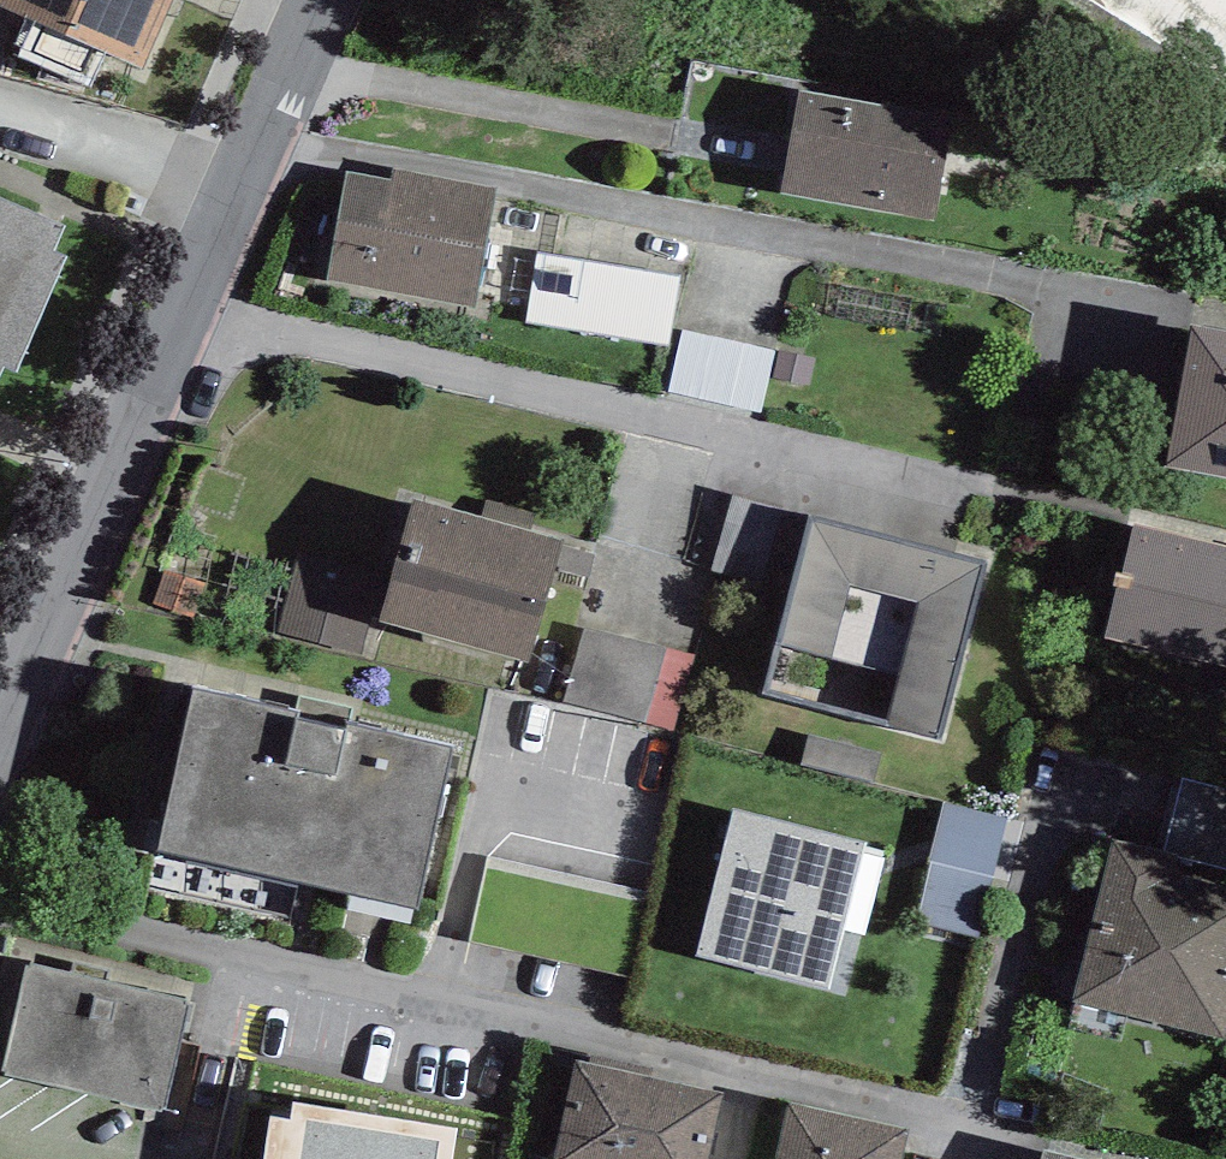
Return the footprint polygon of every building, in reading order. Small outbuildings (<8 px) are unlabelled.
[(143,72),(175,0),(0,0),(0,9),(143,72)] [(954,119),(800,92),(782,193),(936,221),(954,119)] [(392,179),(348,171),(327,279),(474,307),(497,188),(394,168),(392,179)] [(3,369),(16,374),(68,255),(57,250),(67,225),(0,197),(0,376),(3,369)] [(678,276),(536,255),(526,323),(668,345),(678,276)] [(1192,328),(1166,466),(1225,475),(1225,333),(1192,328)] [(776,349),(682,329),(669,392),(762,412),(776,349)] [(778,351),(773,378),(810,385),(815,358),(778,351)] [(483,518),(413,499),(378,622),(527,663),(563,541),(530,532),(483,518)] [(483,518),(530,532),(535,514),(488,501),(483,518)] [(989,571),(814,520),(763,692),(938,743),(989,571)] [(1133,528),(1106,636),(1225,665),(1225,551),(1133,528)] [(278,632),(362,654),(384,574),(301,551),(278,632)] [(583,628),(564,703),(674,732),(694,657),(583,628)] [(297,712),(193,689),(158,851),(417,910),(452,748),(348,724),(297,712)] [(297,712),(348,724),(352,710),(300,697),(297,712)] [(873,786),(882,755),(808,734),(799,765),(873,786)] [(1163,853),(1225,869),(1225,784),(1183,773),(1163,853)] [(932,863),(917,923),(978,938),(1006,818),(944,802),(928,861),(932,863)] [(734,809),(695,957),(829,992),(866,842),(734,809)] [(1113,842),(1077,999),(1223,1038),(1225,1023),(1225,869),(1163,853),(1113,842)] [(190,1000),(26,962),(1,1075),(164,1111),(190,1000)] [(577,1060),(554,1158),(709,1158),(723,1093),(577,1060)] [(293,1102),(291,1119),(271,1116),(263,1158),(453,1158),(458,1127),(293,1102)] [(787,1108),(775,1158),(903,1158),(907,1137),(787,1108)] [(1045,1151),(1043,1158),(1078,1158),(1045,1151)]
